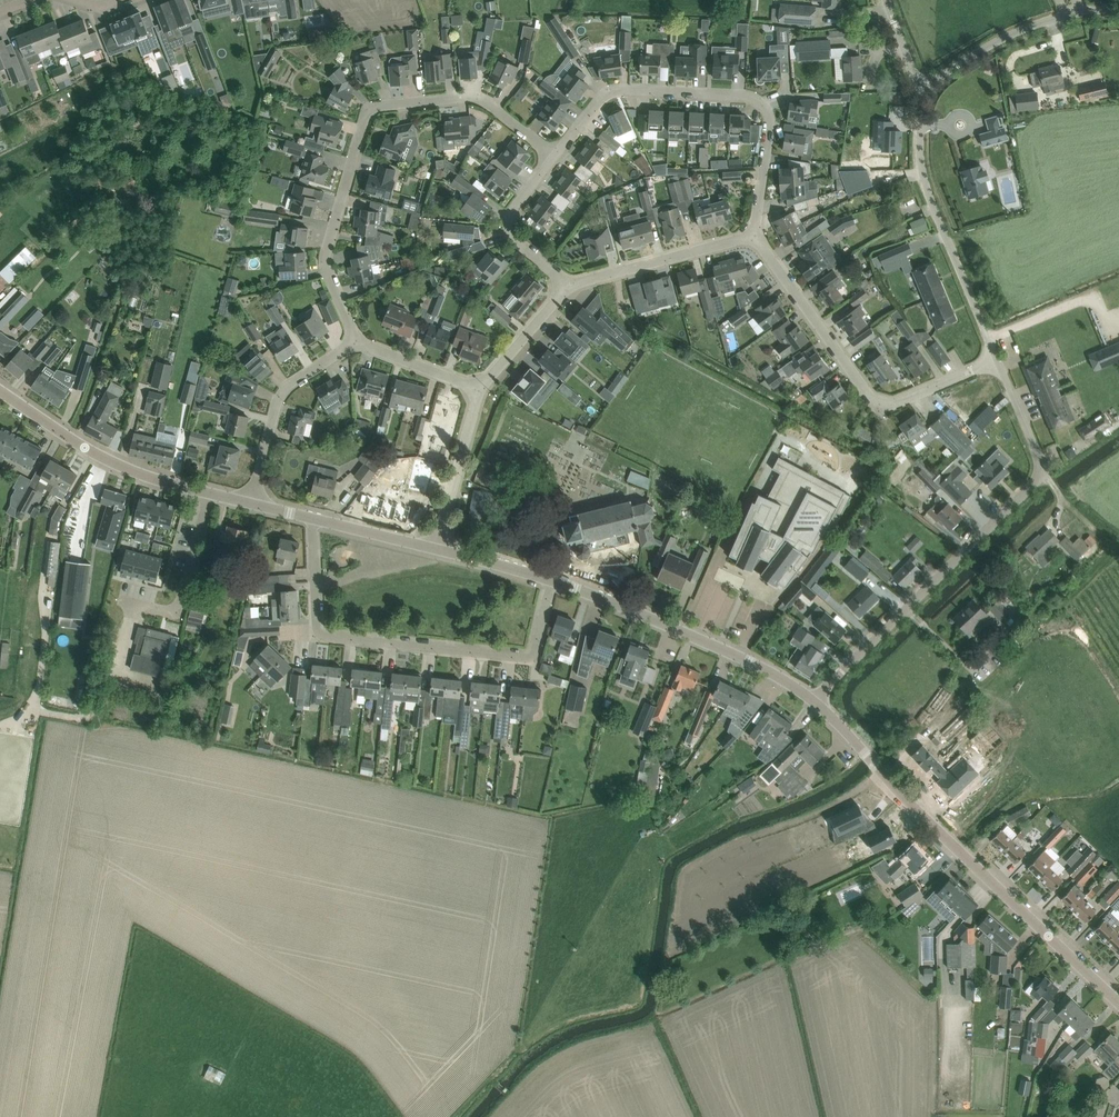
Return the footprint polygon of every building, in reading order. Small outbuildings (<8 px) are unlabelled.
[(183,36),(194,32),(197,31),(193,21),(185,0),(172,0),(169,1),(183,36)] [(200,2),(202,8),(203,8),(214,6),(215,10),(233,5),(234,10),(235,14),(245,12),(242,0),(200,0),(200,2)] [(245,12),(246,19),(256,18),(255,14),(258,14),(257,10),(269,8),(270,13),(270,12),(269,4),(269,0),(242,0),(245,12)] [(269,4),(277,3),(280,15),(280,16),(288,15),(288,19),(298,18),(296,4),(295,0),(269,0),(269,4)] [(313,8),(312,0),(303,0),(304,10),(313,8)] [(823,2),(823,7),(829,8),(840,9),(841,0),(823,0),(823,2)] [(177,38),(183,36),(169,1),(155,7),(161,23),(166,34),(159,36),(163,47),(167,56),(170,65),(177,62),(173,50),(165,31),(173,28),(177,38)] [(486,2),(487,11),(496,10),(494,1),(486,2)] [(814,25),(816,7),(780,4),(780,9),(779,22),(814,25)] [(128,17),(136,38),(138,44),(140,48),(150,44),(151,48),(159,45),(152,26),(146,29),(140,11),(137,12),(136,11),(129,14),(130,15),(127,16),(127,17),(128,17)] [(463,14),(451,14),(451,25),(464,24),(463,14)] [(128,17),(127,17),(120,20),(120,19),(112,22),(113,23),(111,24),(115,35),(104,40),(110,55),(122,51),(120,44),(136,38),(128,17)] [(579,54),(570,40),(555,17),(547,23),(562,45),(569,55),(571,59),(579,54)] [(494,28),(496,19),(487,18),(485,32),(483,40),(482,40),(480,51),(474,51),(467,52),(467,58),(460,59),(461,67),(462,79),(478,77),(477,70),(487,70),(488,60),(491,49),(492,42),(494,28)] [(102,47),(96,32),(89,35),(84,20),(71,25),(82,53),(83,55),(102,47)] [(710,20),(702,20),(702,32),(710,33),(710,20)] [(56,21),(43,26),(51,47),(53,54),(54,56),(66,51),(63,42),(58,30),(59,30),(56,22),(56,21)] [(748,36),(748,24),(737,23),(737,36),(737,47),(737,50),(739,50),(748,51),(748,36)] [(59,30),(58,30),(63,42),(66,51),(69,58),(82,53),(71,25),(59,30)] [(43,26),(30,31),(38,52),(51,47),(43,26)] [(756,75),(755,78),(756,81),(758,84),(762,84),(765,82),(766,79),(781,78),(780,73),(780,61),(789,61),(788,50),(788,44),(790,44),(789,28),(777,26),(778,45),(770,45),(769,58),(758,58),(758,59),(759,73),(756,75)] [(444,43),(452,42),(450,28),(443,28),(444,43)] [(523,39),(519,61),(528,63),(528,62),(532,41),(535,30),(523,28),(521,39),(523,39)] [(418,49),(416,29),(408,30),(410,50),(418,49)] [(41,58),(38,52),(30,31),(17,36),(17,37),(18,37),(22,47),(15,50),(16,54),(20,64),(28,61),(29,65),(42,60),(41,58)] [(630,32),(620,32),(620,48),(620,49),(630,49),(630,32)] [(217,66),(205,33),(196,36),(195,37),(196,41),(207,70),(217,66)] [(20,64),(16,54),(10,56),(6,46),(3,39),(0,41),(0,39),(0,70),(8,67),(14,83),(16,82),(26,78),(20,64)] [(797,45),(790,45),(791,59),(797,58),(798,60),(831,58),(830,48),(830,40),(796,43),(797,45)] [(669,66),(670,60),(670,46),(670,44),(653,43),(653,55),(641,55),(640,74),(660,75),(661,67),(669,67),(669,66)] [(676,64),(675,75),(696,76),(697,64),(705,64),(706,53),(706,45),(692,45),(692,46),(692,55),(681,54),(679,54),(679,57),(676,57),(676,64)] [(712,46),(712,57),(715,57),(714,66),(714,77),(732,78),(733,71),(738,72),(739,61),(739,55),(725,54),(725,47),(712,46)] [(272,49),(272,48),(271,47),(267,54),(257,71),(258,72),(259,71),(258,71),(262,65),(271,70),(279,55),(270,50),(271,48),(272,49)] [(849,57),(848,57),(848,47),(830,48),(831,58),(843,57),(845,81),(851,80),(862,80),(860,56),(849,57)] [(363,60),(354,63),(358,77),(360,76),(363,84),(378,79),(374,65),(381,63),(378,53),(376,48),(360,53),(363,60)] [(594,58),(596,67),(596,69),(599,69),(601,77),(602,77),(622,74),(621,63),(619,54),(606,56),(605,50),(595,51),(597,57),(594,58)] [(253,55),(257,71),(267,54),(253,55)] [(426,62),(427,71),(428,82),(445,80),(444,68),(452,67),(451,54),(435,55),(436,61),(426,62)] [(389,60),(390,66),(392,85),(409,84),(408,74),(417,73),(415,55),(402,56),(392,58),(389,60)] [(76,57),(70,59),(73,66),(79,64),(76,57)] [(94,58),(85,61),(88,69),(97,66),(94,58)] [(513,80),(517,70),(519,68),(499,58),(488,80),(504,88),(509,78),(513,80)] [(28,61),(20,64),(26,78),(27,80),(34,77),(29,65),(28,61)] [(76,74),(84,71),(81,64),(73,67),(76,74)] [(336,85),(327,101),(335,106),(345,111),(354,95),(352,94),(345,90),(346,89),(351,79),(343,71),(340,67),(337,64),(334,67),(337,70),(329,77),(336,85)] [(586,75),(582,72),(573,65),(563,78),(558,75),(555,74),(554,74),(552,75),(549,76),(545,78),(544,80),(557,90),(560,88),(576,101),(589,86),(582,80),(586,75)] [(65,66),(59,68),(64,81),(70,78),(65,66)] [(1063,81),(1060,66),(1049,68),(1049,67),(1039,69),(1040,71),(1030,73),(1033,87),(1043,85),(1045,92),(1054,90),(1053,83),(1063,81)] [(57,83),(64,81),(59,68),(52,71),(57,83)] [(554,130),(564,117),(561,115),(569,104),(565,101),(567,98),(557,90),(544,80),(539,77),(534,83),(538,87),(538,88),(553,101),(552,102),(549,100),(536,116),(554,130)] [(73,85),(70,78),(64,81),(66,87),(73,85)] [(66,87),(64,81),(57,83),(60,91),(67,88),(66,87)] [(1078,88),(1081,101),(1108,94),(1105,81),(1078,88)] [(515,95),(522,101),(530,90),(523,85),(515,95)] [(1017,95),(1018,110),(1038,108),(1036,92),(1017,95)] [(825,102),(841,101),(849,101),(851,93),(824,93),(825,102)] [(227,107),(232,105),(228,94),(220,97),(223,104),(227,107)] [(265,96),(262,106),(274,109),(277,100),(265,96)] [(787,112),(787,117),(788,119),(788,121),(799,122),(807,123),(807,126),(816,128),(818,115),(816,115),(817,110),(818,101),(811,100),(801,100),(800,104),(791,103),(789,110),(787,112)] [(604,130),(598,137),(601,139),(613,149),(616,151),(620,146),(621,144),(636,137),(632,129),(628,119),(623,109),(620,111),(619,110),(618,111),(617,111),(616,111),(615,111),(614,112),(613,112),(612,113),(612,114),(611,115),(609,116),(612,124),(610,125),(605,131),(604,130)] [(664,111),(660,111),(649,110),(649,114),(639,114),(638,129),(640,131),(649,131),(649,130),(658,130),(658,138),(669,138),(670,111),(669,115),(664,115),(664,111)] [(680,112),(680,111),(670,111),(669,138),(669,141),(678,141),(678,139),(689,139),(690,112),(690,116),(684,116),(684,112),(680,112)] [(700,113),(690,112),(689,139),(690,132),(698,132),(698,140),(709,140),(711,113),(710,113),(710,117),(704,117),(705,113),(700,113)] [(720,114),(720,113),(711,113),(709,140),(710,140),(710,133),(719,133),(718,140),(729,141),(730,134),(731,114),(730,114),(730,118),(725,118),(725,114),(720,114)] [(729,141),(729,144),(739,144),(739,141),(750,142),(751,125),(751,119),(745,119),(745,115),(741,115),(741,114),(731,114),(730,134),(729,141)] [(332,120),(321,117),(315,115),(311,130),(320,133),(318,140),(306,136),(304,145),(313,147),(324,150),(326,145),(336,147),(341,130),(343,123),(332,120)] [(984,147),(1008,140),(1004,127),(1001,128),(998,116),(986,119),(989,132),(980,134),(984,147)] [(445,124),(441,124),(442,136),(444,150),(456,149),(455,145),(470,144),(470,136),(469,125),(468,125),(465,125),(460,125),(459,118),(445,119),(445,124)] [(889,122),(878,121),(875,121),(874,142),(883,142),(883,151),(893,151),(893,152),(896,152),(896,151),(900,151),(901,131),(888,131),(889,122)] [(416,136),(416,134),(414,123),(394,127),(392,133),(393,133),(392,136),(391,140),(385,138),(379,153),(390,157),(400,161),(411,165),(411,164),(416,149),(407,146),(406,145),(407,142),(403,141),(404,138),(416,136)] [(274,133),(282,135),(284,127),(277,125),(274,133)] [(837,131),(828,130),(817,128),(816,136),(827,137),(827,136),(836,138),(837,131)] [(791,153),(802,154),(803,155),(805,141),(812,142),(813,131),(794,129),(793,135),(786,134),(783,150),(791,152),(791,153)] [(590,139),(582,148),(597,160),(604,151),(608,154),(613,149),(601,139),(597,144),(590,139)] [(284,150),(301,155),(304,145),(287,140),(284,150)] [(507,147),(498,159),(518,174),(523,167),(522,166),(531,155),(516,143),(510,150),(507,147)] [(482,150),(475,145),(468,153),(475,159),(482,150)] [(708,168),(708,162),(709,148),(700,147),(699,161),(699,162),(700,162),(700,168),(708,168)] [(589,169),(597,160),(582,148),(575,158),(582,163),(578,168),(589,177),(593,172),(589,169)] [(324,158),(313,155),(307,153),(303,167),(300,177),(313,181),(324,184),(328,170),(329,167),(322,165),(324,158)] [(648,164),(649,163),(643,155),(635,161),(641,169),(642,168),(647,175),(653,171),(648,164)] [(436,160),(437,168),(445,167),(444,159),(436,160)] [(461,168),(463,163),(457,160),(455,164),(451,171),(455,173),(458,175),(461,168)] [(727,160),(719,160),(720,169),(728,168),(727,160)] [(780,175),(780,183),(808,181),(804,181),(803,175),(811,173),(810,163),(791,160),(792,168),(780,169),(781,175),(780,175)] [(498,168),(497,169),(490,163),(484,170),(492,176),(484,186),(490,191),(499,198),(507,188),(513,181),(509,178),(504,174),(498,168)] [(366,192),(376,195),(390,199),(395,181),(393,181),(396,170),(379,165),(376,176),(370,174),(366,192)] [(969,198),(979,195),(989,192),(985,181),(990,180),(986,170),(982,171),(981,166),(961,172),(969,198)] [(567,168),(559,177),(573,188),(581,179),(590,187),(594,182),(593,181),(589,177),(578,168),(574,173),(567,168)] [(867,170),(839,171),(848,195),(873,186),(867,170)] [(422,176),(430,179),(433,174),(425,171),(422,176)] [(723,181),(730,180),(741,180),(741,171),(723,172),(723,181)] [(448,181),(452,184),(466,194),(473,185),(458,175),(455,173),(448,181)] [(678,175),(685,200),(693,197),(689,179),(687,179),(686,174),(678,175)] [(668,178),(670,184),(675,202),(685,200),(678,175),(668,178)] [(272,185),(290,187),(291,178),(273,176),(272,185)] [(566,198),(573,188),(559,177),(552,187),(559,192),(555,197),(567,207),(571,201),(566,198)] [(842,179),(837,179),(838,191),(845,188),(842,179)] [(808,181),(780,183),(781,191),(782,191),(783,199),(795,198),(795,203),(793,204),(794,204),(815,198),(818,197),(817,190),(808,191),(807,182),(808,182),(808,181)] [(289,196),(286,208),(292,210),(292,211),(302,213),(312,216),(315,205),(312,204),(314,198),(311,198),(314,189),(303,186),(296,184),(292,197),(289,196)] [(653,208),(652,206),(649,194),(648,191),(639,193),(644,210),(653,208)] [(619,217),(614,200),(612,193),(603,196),(605,202),(610,219),(619,217)] [(721,201),(711,204),(717,225),(723,224),(723,221),(732,218),(725,193),(719,195),(721,201)] [(437,197),(434,195),(431,194),(428,203),(432,204),(435,204),(438,201),(437,197)] [(535,205),(550,217),(557,208),(563,212),(567,207),(555,197),(551,202),(542,195),(535,205)] [(491,207),(480,198),(478,201),(471,196),(461,210),(472,218),(474,216),(481,221),(488,211),(487,211),(489,207),(490,208),(491,207)] [(605,221),(610,219),(605,202),(603,196),(599,198),(605,221)] [(700,199),(693,201),(695,210),(697,216),(700,227),(710,224),(710,227),(717,225),(711,204),(709,197),(700,199)] [(405,209),(417,211),(418,200),(406,198),(405,209)] [(237,205),(217,200),(214,213),(234,217),(237,205)] [(796,211),(773,222),(779,234),(796,226),(802,222),(796,211),(808,207),(808,206),(806,200),(794,204),(796,211)] [(385,205),(381,204),(371,201),(370,210),(362,209),(361,216),(355,216),(355,221),(378,224),(385,225),(388,206),(385,205)] [(659,206),(653,208),(656,221),(658,227),(664,225),(665,228),(668,239),(685,234),(682,223),(679,214),(678,208),(676,202),(675,202),(659,206)] [(542,226),(550,217),(535,205),(527,214),(534,220),(530,225),(542,234),(546,229),(542,226)] [(244,219),(258,222),(278,224),(279,215),(245,210),(244,219)] [(846,227),(855,224),(852,214),(840,218),(829,226),(828,227),(835,235),(846,227)] [(654,240),(652,229),(648,216),(641,218),(642,222),(634,225),(640,246),(646,244),(645,242),(654,240)] [(924,217),(910,223),(915,234),(928,228),(924,217)] [(378,224),(355,221),(354,226),(359,227),(358,234),(366,235),(365,245),(380,245),(392,244),(393,236),(381,232),(377,231),(378,224)] [(634,225),(626,227),(625,222),(617,224),(621,237),(624,248),(633,245),(633,248),(640,246),(634,225)] [(807,233),(808,233),(802,222),(796,226),(779,234),(785,246),(795,241),(802,237),(807,233)] [(459,256),(475,251),(487,247),(483,241),(482,241),(473,244),(472,241),(473,240),(474,238),(481,238),(480,235),(479,226),(479,227),(475,227),(475,226),(464,225),(445,223),(443,237),(463,239),(463,243),(464,246),(456,249),(459,256)] [(289,225),(289,226),(281,224),(280,232),(277,231),(274,250),(294,249),(295,244),(305,246),(308,228),(297,226),(289,225)] [(167,235),(169,228),(162,225),(159,232),(167,235)] [(822,231),(819,227),(818,225),(808,233),(807,233),(811,239),(822,231)] [(586,247),(584,247),(585,252),(588,251),(590,259),(607,255),(605,248),(613,246),(608,227),(592,231),(594,236),(584,239),(586,247)] [(825,257),(835,250),(823,233),(813,241),(807,245),(798,251),(803,258),(806,256),(807,259),(798,265),(808,280),(817,273),(828,266),(822,258),(825,257)] [(348,267),(349,272),(372,267),(380,265),(378,259),(383,257),(380,245),(365,245),(356,246),(359,257),(351,259),(353,266),(348,267)] [(0,268),(0,274),(11,285),(36,260),(22,246),(0,268)] [(898,248),(874,258),(878,267),(902,257),(898,248)] [(482,259),(478,265),(485,272),(482,276),(492,284),(502,272),(509,264),(499,255),(497,258),(490,251),(482,259)] [(280,279),(297,278),(296,270),(305,270),(304,252),(287,253),(276,253),(276,268),(280,268),(280,279)] [(836,265),(837,268),(839,270),(855,259),(851,254),(836,265)] [(419,269),(421,269),(419,265),(431,261),(430,255),(420,258),(421,261),(419,262),(419,269)] [(743,256),(728,260),(732,277),(743,275),(750,284),(760,277),(752,265),(746,267),(743,256)] [(708,277),(711,288),(712,292),(723,289),(724,294),(735,291),(732,278),(732,277),(728,260),(713,264),(715,275),(708,277)] [(933,263),(922,267),(913,271),(925,300),(945,292),(933,263)] [(372,267),(349,272),(350,278),(355,276),(357,283),(363,282),(365,292),(383,285),(380,273),(377,274),(373,273),(372,267)] [(445,267),(435,267),(435,275),(445,275),(445,267)] [(678,274),(681,285),(683,294),(701,289),(695,269),(678,274)] [(834,270),(830,274),(821,280),(825,287),(819,292),(828,305),(842,296),(838,290),(845,285),(840,278),(834,270)] [(1,300),(14,287),(11,285),(0,274),(0,299),(1,300)] [(520,298),(508,312),(516,319),(528,305),(527,304),(542,287),(527,274),(520,282),(512,291),(520,298)] [(236,291),(239,281),(228,277),(225,287),(236,291)] [(267,277),(260,278),(262,286),(269,285),(267,277)] [(647,292),(632,296),(636,310),(644,308),(642,302),(657,298),(659,306),(676,302),(672,285),(664,287),(661,278),(644,283),(647,292)] [(444,296),(443,296),(446,288),(438,285),(435,293),(434,293),(433,297),(427,311),(437,315),(444,296)] [(854,306),(868,296),(870,294),(866,288),(849,300),(854,306)] [(323,301),(329,298),(325,289),(319,291),(323,301)] [(712,301),(710,293),(709,289),(701,291),(706,310),(714,308),(712,301)] [(271,296),(276,305),(286,299),(281,290),(271,296)] [(745,307),(760,296),(755,290),(749,294),(746,290),(737,293),(741,309),(744,307),(745,307)] [(25,298),(18,291),(0,310),(0,311),(7,317),(25,298)] [(925,300),(932,319),(937,329),(957,320),(945,292),(925,300)] [(427,311),(433,297),(427,294),(420,312),(426,314),(427,311)] [(264,301),(269,309),(269,310),(278,324),(285,319),(270,297),(264,301)] [(339,320),(330,299),(320,303),(329,324),(339,320)] [(786,314),(780,306),(776,300),(766,307),(764,303),(756,309),(758,311),(753,315),(765,331),(773,326),(772,324),(777,321),(786,314)] [(410,337),(413,329),(417,318),(408,314),(409,312),(390,304),(383,323),(397,329),(396,331),(410,337)] [(491,313),(497,319),(505,326),(512,319),(504,311),(497,306),(496,307),(491,313)] [(632,339),(605,312),(603,306),(594,317),(583,307),(571,321),(593,340),(600,332),(611,341),(611,340),(623,350),(632,339)] [(850,336),(859,330),(866,324),(861,317),(865,314),(860,306),(839,321),(850,336)] [(729,318),(735,327),(751,316),(745,307),(744,307),(741,309),(729,318)] [(464,308),(458,323),(465,326),(469,315),(468,315),(470,311),(464,308)] [(296,328),(301,335),(307,345),(322,335),(319,330),(325,326),(314,309),(300,317),(304,322),(296,328)] [(44,317),(38,311),(24,327),(29,332),(44,317)] [(151,328),(154,319),(144,316),(143,322),(146,326),(151,328)] [(244,323),(247,327),(246,328),(255,340),(261,336),(253,323),(252,324),(250,319),(244,323)] [(905,319),(897,324),(907,338),(911,343),(913,342),(917,347),(922,343),(915,333),(905,319)] [(780,327),(774,331),(783,343),(780,345),(777,347),(784,358),(788,355),(793,351),(799,347),(808,341),(798,326),(794,328),(789,320),(780,327)] [(443,350),(447,339),(449,334),(452,335),(456,325),(444,321),(441,328),(432,325),(425,342),(443,350)] [(95,322),(92,331),(99,333),(102,324),(95,322)] [(266,337),(271,345),(282,361),(298,350),(284,327),(281,329),(280,327),(266,337)] [(872,327),(871,329),(870,329),(852,342),(857,349),(866,342),(878,334),(872,327)] [(487,338),(477,334),(460,328),(459,332),(455,342),(464,345),(460,356),(478,363),(487,338)] [(19,343),(1,331),(0,330),(0,353),(5,357),(19,343)] [(590,345),(574,332),(569,337),(563,331),(560,334),(559,333),(553,339),(555,340),(554,341),(571,356),(579,346),(583,350),(588,344),(589,346),(590,345)] [(44,342),(51,348),(41,359),(49,364),(61,350),(47,338),(44,342)] [(888,350),(883,343),(880,339),(876,342),(879,346),(884,353),(888,350)] [(946,354),(936,341),(927,347),(937,361),(946,354)] [(40,361),(41,359),(51,348),(44,342),(33,355),(40,361)] [(911,354),(904,359),(909,367),(916,376),(930,366),(924,357),(917,347),(913,342),(911,343),(906,347),(911,354)] [(1103,367),(1118,360),(1118,343),(1097,352),(1103,367)] [(83,353),(77,375),(87,378),(94,357),(97,347),(86,344),(83,353)] [(244,365),(246,364),(260,380),(271,370),(260,357),(262,355),(256,348),(249,354),(247,352),(239,360),(244,365)] [(578,364),(564,352),(559,358),(548,349),(544,354),(542,353),(538,358),(539,359),(538,360),(564,381),(558,376),(565,368),(569,371),(570,370),(572,371),(578,364)] [(19,377),(26,369),(31,363),(29,362),(31,360),(21,351),(7,367),(19,377)] [(817,353),(810,358),(806,352),(796,358),(792,361),(781,368),(788,378),(799,370),(800,373),(802,375),(807,372),(812,378),(821,372),(822,374),(829,369),(826,365),(817,353)] [(882,354),(876,358),(867,365),(882,386),(897,375),(882,354)] [(200,366),(201,363),(192,361),(191,364),(189,371),(198,374),(200,366)] [(1051,429),(1074,420),(1064,395),(1061,396),(1058,388),(1061,387),(1049,361),(1039,365),(1037,361),(1023,366),(1036,398),(1038,397),(1041,404),(1051,429)] [(151,387),(167,391),(173,366),(157,362),(151,387)] [(46,366),(32,388),(45,396),(52,386),(47,383),(50,377),(51,378),(55,372),(46,366)] [(57,382),(64,371),(57,369),(55,372),(51,378),(57,382)] [(543,398),(557,382),(545,372),(540,377),(531,370),(525,377),(524,376),(519,383),(520,383),(514,390),(514,391),(513,393),(520,399),(522,397),(527,402),(536,392),(543,398)] [(769,376),(761,383),(770,389),(772,387),(774,390),(780,385),(786,381),(784,378),(778,371),(777,370),(769,376)] [(198,374),(189,371),(186,382),(181,400),(191,403),(196,385),(199,374),(198,374)] [(359,383),(357,391),(373,395),(373,397),(382,399),(382,398),(385,386),(388,375),(371,371),(370,375),(362,373),(359,383)] [(228,403),(229,401),(248,408),(255,390),(245,387),(248,378),(230,372),(224,389),(220,393),(220,394),(218,400),(228,403)] [(107,385),(110,379),(101,374),(98,380),(107,385)] [(199,382),(195,397),(206,400),(210,385),(205,377),(201,375),(199,382)] [(52,386),(45,396),(59,406),(70,390),(57,382),(51,378),(50,377),(47,383),(52,386)] [(349,399),(347,386),(343,379),(342,379),(343,380),(336,384),(332,379),(317,388),(321,395),(318,397),(324,406),(327,404),(336,398),(337,399),(339,398),(342,404),(349,399)] [(399,402),(407,404),(412,384),(397,380),(390,405),(398,408),(399,402)] [(834,409),(841,405),(850,398),(839,384),(831,389),(825,380),(816,387),(810,391),(817,400),(824,395),(834,409)] [(615,396),(622,387),(614,381),(607,390),(612,393),(615,396)] [(428,388),(412,384),(407,404),(415,406),(413,412),(420,414),(428,388)] [(582,398),(565,384),(559,392),(576,406),(582,398)] [(119,398),(106,392),(106,391),(90,422),(85,431),(109,444),(115,434),(117,430),(105,424),(119,398)] [(149,391),(147,402),(155,404),(153,415),(162,417),(167,395),(149,391)] [(609,403),(615,396),(612,393),(606,400),(609,403)] [(220,412),(222,404),(206,400),(195,397),(192,411),(198,412),(199,407),(204,408),(220,412)] [(1005,399),(996,407),(1000,411),(1009,403),(1005,399)] [(989,406),(973,421),(982,430),(998,414),(997,414),(993,409),(989,406)] [(379,424),(377,433),(384,435),(386,426),(391,409),(383,407),(379,424)] [(315,413),(311,412),(300,409),(300,410),(303,411),(301,417),(293,415),(289,432),(303,435),(306,422),(312,423),(315,413)] [(227,412),(226,415),(224,421),(229,423),(227,431),(244,436),(248,417),(227,412)] [(931,426),(939,434),(959,455),(960,454),(968,446),(972,442),(944,413),(931,426)] [(1104,413),(1078,430),(1086,441),(1111,424),(1104,413)] [(931,435),(922,423),(916,414),(900,425),(904,432),(898,435),(903,442),(909,439),(914,446),(922,441),(931,435)] [(426,420),(426,418),(419,416),(414,433),(417,434),(422,435),(426,420)] [(190,417),(187,429),(193,431),(196,419),(190,417)] [(366,436),(370,422),(363,421),(361,430),(366,436)] [(982,430),(973,421),(968,426),(978,437),(984,432),(982,430)] [(867,439),(871,432),(859,424),(854,432),(867,439)] [(584,435),(587,429),(579,425),(577,431),(584,435)] [(42,449),(17,435),(2,428),(0,432),(0,464),(1,464),(6,456),(31,469),(37,459),(42,449)] [(207,444),(209,435),(192,431),(190,440),(207,444)] [(173,465),(175,454),(177,445),(176,445),(178,439),(176,436),(158,432),(156,438),(155,444),(151,460),(173,465)] [(358,440),(353,433),(346,438),(351,445),(358,440)] [(130,455),(151,460),(155,444),(156,438),(136,434),(135,440),(133,440),(130,455)] [(880,446),(882,437),(874,435),(872,444),(880,446)] [(240,450),(229,447),(222,445),(219,457),(212,456),(209,469),(225,473),(227,467),(235,469),(240,450)] [(968,446),(960,454),(966,461),(975,452),(968,446)] [(197,458),(200,449),(190,447),(187,456),(197,458)] [(978,474),(974,478),(980,485),(984,481),(991,488),(1009,471),(1005,466),(1011,461),(1004,454),(998,448),(986,460),(978,468),(981,471),(978,474)] [(386,460),(378,450),(366,465),(356,477),(366,485),(370,479),(375,472),(379,468),(380,468),(383,463),(384,463),(386,460)] [(781,473),(767,498),(756,493),(729,555),(738,559),(736,564),(753,571),(755,566),(764,570),(760,575),(775,586),(778,581),(786,587),(812,552),(813,553),(822,533),(830,537),(852,496),(845,493),(845,492),(779,457),(773,469),(781,473)] [(415,458),(411,473),(430,478),(433,463),(415,458)] [(913,464),(905,458),(888,481),(896,487),(913,464)] [(50,492),(64,468),(51,460),(46,470),(42,476),(34,490),(37,492),(38,490),(42,493),(45,488),(50,492)] [(332,496),(335,486),(336,481),(338,471),(319,466),(318,471),(308,468),(305,480),(315,483),(313,492),(332,496)] [(967,475),(959,466),(958,466),(952,472),(940,484),(961,504),(973,493),(961,481),(967,475)] [(68,491),(72,485),(77,475),(64,468),(50,492),(56,495),(61,487),(68,491)] [(940,487),(933,480),(922,469),(917,474),(935,492),(940,487)] [(649,478),(631,471),(627,480),(648,489),(649,478)] [(375,472),(370,479),(378,481),(380,474),(375,472)] [(411,473),(407,488),(426,493),(430,478),(411,473)] [(24,494),(32,480),(21,474),(13,487),(16,489),(12,497),(11,506),(16,509),(24,494)] [(37,492),(34,490),(31,489),(27,495),(24,494),(16,509),(19,511),(26,514),(38,492),(37,492)] [(98,538),(96,546),(113,551),(126,509),(123,509),(127,495),(105,489),(101,503),(107,505),(98,538)] [(474,490),(470,512),(470,513),(487,517),(492,493),(474,490)] [(362,494),(360,504),(368,506),(367,513),(380,517),(384,499),(376,497),(368,495),(362,494)] [(883,501),(886,497),(882,494),(879,497),(876,500),(878,502),(879,505),(883,503),(882,501),(883,501)] [(140,497),(135,519),(147,522),(152,500),(140,497)] [(384,499),(380,517),(393,520),(398,502),(384,499)] [(928,511),(929,512),(937,520),(940,518),(950,529),(961,518),(943,499),(937,505),(936,504),(928,511)] [(152,500),(147,522),(159,525),(164,503),(152,500)] [(571,521),(563,523),(568,540),(575,539),(577,544),(579,543),(579,546),(576,550),(578,556),(582,558),(587,557),(591,552),(590,552),(630,542),(628,531),(638,529),(642,546),(656,543),(662,545),(664,542),(654,538),(651,520),(652,520),(655,514),(653,506),(647,502),(632,505),(631,501),(580,513),(570,516),(571,521)] [(398,502),(393,520),(407,523),(409,515),(411,506),(398,502)] [(164,503),(159,525),(171,528),(176,506),(164,503)] [(57,535),(59,522),(66,509),(60,505),(52,518),(49,534),(57,535)] [(411,506),(409,515),(417,517),(419,507),(411,506)] [(724,528),(732,514),(726,511),(723,515),(721,514),(716,524),(724,528)] [(69,519),(68,530),(79,531),(81,521),(69,519)] [(865,528),(865,524),(862,520),(858,520),(855,523),(855,528),(858,531),(862,531),(865,528)] [(248,537),(249,531),(228,526),(226,532),(223,531),(221,541),(223,542),(221,551),(236,554),(237,550),(247,552),(247,555),(249,555),(248,561),(256,563),(259,550),(252,548),(255,538),(248,537)] [(1059,540),(1056,538),(1049,530),(1039,539),(1037,537),(1027,547),(1038,559),(1037,560),(1043,566),(1051,558),(1045,553),(1059,540)] [(695,582),(699,572),(709,551),(701,548),(694,563),(669,552),(676,537),(667,534),(666,538),(664,537),(663,539),(665,540),(664,542),(662,545),(654,564),(662,568),(657,578),(682,589),(687,579),(695,582)] [(1084,541),(1090,547),(1096,542),(1090,535),(1084,541)] [(917,536),(907,547),(913,553),(923,542),(917,536)] [(1082,554),(1066,537),(1060,543),(1076,560),(1082,554)] [(282,539),(276,562),(284,564),(286,557),(295,559),(297,550),(298,550),(298,547),(299,543),(282,539)] [(48,541),(44,576),(56,577),(60,543),(48,541)] [(126,550),(121,572),(133,575),(138,553),(126,550)] [(881,565),(882,564),(866,551),(860,558),(875,572),(881,565)] [(138,553),(133,575),(145,578),(150,556),(138,553)] [(150,556),(145,578),(157,582),(162,559),(150,556)] [(851,558),(844,567),(862,581),(868,574),(857,564),(860,561),(853,556),(852,559),(851,558)] [(904,588),(921,570),(910,559),(893,577),(904,588)] [(60,616),(83,619),(90,564),(67,561),(60,616)] [(237,575),(245,577),(247,569),(238,567),(237,575)] [(811,587),(822,573),(813,567),(803,580),(811,587)] [(291,583),(296,583),(296,574),(285,574),(279,575),(279,584),(285,583),(291,583)] [(801,581),(782,602),(783,602),(789,608),(802,593),(811,601),(817,594),(802,581),(801,581)] [(267,592),(278,591),(278,584),(279,584),(266,584),(266,586),(250,587),(248,595),(267,594),(267,592)] [(879,598),(872,590),(868,586),(848,604),(860,617),(879,598)] [(272,599),(272,606),(297,605),(297,590),(280,591),(280,599),(272,599)] [(1034,593),(1031,593),(1025,592),(1025,596),(1025,600),(1033,601),(1034,593)] [(987,615),(981,608),(974,600),(954,619),(968,633),(987,615)] [(193,602),(186,631),(200,634),(206,605),(193,602)] [(1012,616),(998,602),(990,609),(1004,624),(1012,616)] [(300,618),(300,611),(298,611),(297,606),(297,605),(272,606),(273,620),(281,620),(282,620),(287,620),(298,619),(298,618),(300,618)] [(268,626),(268,620),(268,619),(259,619),(259,617),(251,618),(251,608),(245,608),(241,627),(245,627),(268,626)] [(815,626),(835,644),(847,630),(827,612),(822,608),(817,613),(823,617),(815,626)] [(554,629),(551,637),(562,641),(567,643),(570,634),(571,632),(575,622),(559,616),(554,629)] [(249,636),(268,635),(268,626),(245,627),(241,627),(239,637),(247,639),(249,636)] [(810,644),(816,636),(801,626),(797,631),(794,636),(809,646),(795,667),(810,676),(824,654),(810,644)] [(179,637),(172,635),(148,629),(146,636),(140,635),(135,653),(134,653),(130,668),(161,676),(162,672),(169,674),(179,637)] [(616,636),(617,635),(609,632),(609,634),(600,630),(597,639),(586,635),(577,674),(587,678),(595,657),(600,659),(602,654),(611,657),(619,637),(616,636)] [(1013,651),(1020,645),(1014,638),(1007,644),(1013,651)] [(560,645),(558,652),(564,655),(562,662),(571,665),(573,657),(570,656),(574,645),(567,643),(562,641),(560,645)] [(622,658),(617,672),(622,674),(622,675),(637,680),(637,679),(642,681),(647,667),(644,666),(650,649),(631,642),(627,652),(625,659),(622,658)] [(3,643),(1,660),(8,661),(10,644),(3,643)] [(260,676),(280,656),(268,645),(261,653),(249,666),(260,676)] [(271,687),(283,675),(291,667),(280,656),(260,676),(266,682),(271,687)] [(551,674),(554,665),(544,661),(541,670),(551,674)] [(305,692),(304,705),(311,706),(311,703),(312,693),(325,694),(326,682),(328,666),(314,665),(312,676),(312,679),(306,678),(306,685),(305,692)] [(694,688),(696,683),(700,673),(681,665),(672,687),(680,690),(683,683),(694,688)] [(328,666),(326,682),(339,684),(338,695),(336,710),(334,724),(342,725),(346,688),(347,682),(341,681),(341,679),(342,668),(328,666)] [(65,682),(68,670),(54,667),(51,679),(65,682)] [(292,684),(290,696),(297,697),(296,705),(304,705),(305,692),(306,685),(306,678),(307,676),(300,675),(301,668),(293,667),(292,678),(292,684)] [(365,696),(368,671),(353,669),(352,685),(359,686),(358,695),(365,696)] [(193,682),(194,673),(187,671),(185,680),(184,684),(192,686),(193,682)] [(382,724),(386,688),(380,687),(382,672),(368,671),(365,696),(372,697),(373,687),(379,688),(376,713),(375,713),(374,723),(382,724)] [(386,688),(382,724),(381,729),(389,729),(391,729),(393,709),(394,700),(404,701),(407,675),(393,673),(391,688),(386,688)] [(421,688),(422,677),(407,675),(404,701),(412,702),(417,702),(417,706),(415,706),(413,726),(422,727),(423,718),(426,690),(420,690),(420,689),(421,688)] [(547,682),(560,686),(567,688),(569,681),(550,675),(547,682)] [(443,717),(444,713),(445,704),(447,679),(433,678),(431,691),(426,690),(423,718),(430,719),(431,705),(432,694),(438,695),(436,716),(443,717)] [(445,704),(444,712),(457,713),(457,708),(459,708),(459,706),(460,696),(462,681),(447,679),(445,704)] [(706,690),(685,741),(691,744),(695,735),(697,736),(711,701),(725,708),(736,688),(721,681),(714,694),(706,690)] [(471,698),(470,706),(485,707),(487,684),(473,682),(471,693),(471,698)] [(487,684),(485,707),(497,708),(497,713),(494,737),(501,738),(504,713),(498,712),(498,710),(499,701),(500,701),(500,696),(501,685),(487,684)] [(587,688),(572,684),(567,708),(582,711),(587,688)] [(501,742),(501,744),(507,745),(507,739),(508,739),(511,714),(510,714),(512,702),(518,703),(516,719),(523,720),(527,688),(512,686),(511,697),(511,702),(505,701),(504,713),(501,738),(501,742)] [(666,712),(675,691),(665,687),(657,708),(656,707),(651,719),(661,723),(666,712)] [(346,688),(342,725),(351,726),(352,710),(351,710),(353,688),(346,688)] [(527,688),(523,720),(533,721),(534,714),(538,710),(539,705),(540,700),(541,689),(527,688)] [(726,708),(723,712),(733,717),(738,720),(735,724),(742,729),(756,710),(746,705),(751,696),(736,688),(725,708),(726,708)] [(932,712),(946,696),(940,690),(925,706),(932,712)] [(235,726),(238,704),(222,702),(219,724),(235,726)] [(646,703),(634,732),(643,736),(647,729),(651,719),(656,707),(646,703)] [(464,709),(459,708),(457,708),(457,713),(454,735),(461,736),(464,709)] [(763,716),(750,735),(760,742),(758,744),(764,748),(757,757),(766,763),(774,757),(766,752),(770,747),(774,750),(778,743),(779,743),(782,739),(787,732),(792,725),(775,712),(775,711),(771,708),(770,709),(769,708),(763,716)] [(467,743),(471,709),(464,709),(461,736),(461,743),(460,747),(467,747),(467,743)] [(961,713),(942,730),(952,740),(970,723),(961,713)] [(730,733),(721,743),(727,748),(740,734),(738,732),(736,734),(734,732),(732,734),(730,733)] [(791,744),(773,763),(759,776),(769,785),(774,780),(779,785),(777,787),(789,798),(795,793),(796,795),(797,794),(798,795),(813,788),(789,763),(799,754),(812,766),(825,752),(807,734),(799,742),(797,739),(791,745),(791,744)] [(257,751),(270,754),(270,753),(272,753),(274,746),(271,746),(272,745),(259,742),(257,751)] [(770,747),(766,752),(774,757),(784,747),(779,743),(778,743),(774,750),(770,747)] [(963,758),(948,772),(923,744),(920,748),(911,755),(926,771),(930,768),(941,779),(938,782),(952,797),(961,790),(979,773),(963,758)] [(551,757),(553,748),(545,746),(543,755),(551,757)] [(674,753),(673,749),(669,748),(666,749),(664,753),(665,756),(669,758),(673,757),(674,753)] [(651,762),(649,762),(652,750),(646,749),(643,761),(641,760),(639,771),(649,773),(651,762)] [(374,765),(362,762),(361,769),(373,772),(374,765)] [(651,762),(647,785),(655,786),(659,764),(651,762)] [(684,772),(681,776),(689,784),(693,780),(684,772)] [(751,777),(738,786),(744,794),(756,785),(751,777)] [(693,780),(689,784),(696,791),(700,787),(693,780)] [(508,797),(507,806),(517,807),(519,798),(508,797)] [(857,806),(833,818),(844,839),(835,843),(863,832),(864,831),(865,830),(862,822),(864,821),(857,806)] [(1011,825),(1031,814),(1027,806),(1006,817),(1011,825)] [(865,830),(864,831),(874,852),(896,841),(889,827),(879,832),(874,822),(865,830)] [(1043,843),(1049,849),(1066,831),(1060,825),(1043,843)] [(1001,829),(999,832),(991,840),(1003,851),(1009,845),(1007,843),(1011,839),(1001,829)] [(1022,831),(1021,831),(1017,835),(1021,839),(1025,835),(1022,831)] [(1009,845),(1003,851),(1016,863),(1023,855),(1026,853),(1011,839),(1007,843),(1009,845)] [(928,860),(914,845),(890,867),(885,858),(872,867),(876,873),(877,875),(885,870),(894,879),(908,867),(914,874),(928,860)] [(1044,870),(1054,861),(1044,850),(1038,857),(1036,859),(1028,867),(1041,879),(1046,873),(1044,870)] [(1076,874),(1088,861),(1079,852),(1066,865),(1076,874)] [(1058,876),(1065,868),(1057,860),(1055,861),(1054,861),(1044,870),(1046,873),(1041,879),(1053,891),(1061,882),(1062,880),(1058,876)] [(1094,867),(1089,861),(1088,861),(1076,874),(1076,875),(1074,877),(1082,885),(1097,869),(1094,867)] [(965,919),(971,912),(978,904),(949,879),(945,884),(943,882),(927,900),(935,906),(941,899),(948,905),(965,919)] [(1110,904),(1118,895),(1118,881),(1102,897),(1110,904)] [(837,894),(842,904),(864,893),(859,883),(837,894)] [(898,894),(906,907),(914,901),(923,895),(915,883),(906,889),(898,894)] [(1081,898),(1085,894),(1075,885),(1069,891),(1061,899),(1074,910),(1077,907),(1076,904),(1081,898)] [(1091,899),(1095,894),(1090,889),(1085,894),(1086,895),(1091,899)] [(1096,912),(1085,901),(1081,898),(1076,904),(1077,907),(1074,910),(1086,922),(1094,914),(1096,912)] [(914,901),(906,907),(907,907),(901,911),(908,918),(920,907),(914,901)] [(1110,911),(1102,919),(1104,920),(1102,922),(1094,930),(1102,937),(1100,939),(1104,943),(1106,941),(1107,942),(1112,936),(1110,934),(1114,930),(1116,931),(1118,927),(1118,920),(1110,911)] [(1016,938),(1010,932),(989,914),(982,922),(978,926),(995,941),(994,954),(992,954),(990,973),(1006,974),(1007,955),(1005,955),(1005,950),(1007,948),(1015,939),(1016,938)] [(948,967),(967,967),(973,967),(974,967),(975,967),(975,966),(974,927),(967,927),(961,923),(954,931),(957,933),(955,936),(955,940),(957,942),(947,943),(948,967)] [(1116,931),(1114,930),(1110,934),(1112,936),(1107,942),(1118,954),(1118,934),(1116,931)] [(1014,966),(1013,974),(1021,975),(1022,967),(1022,960),(1020,959),(1014,966)] [(934,968),(924,968),(924,977),(934,977),(934,975),(937,975),(937,970),(934,970),(934,968)] [(1030,985),(1026,991),(1030,995),(1031,994),(1038,999),(1041,995),(1047,1000),(1050,998),(1051,996),(1058,988),(1046,977),(1043,980),(1038,976),(1030,985)] [(969,981),(969,998),(982,998),(982,981),(969,981)] [(1000,1008),(1010,1009),(1011,987),(1002,987),(1000,1008)] [(1065,1017),(1070,1023),(1082,1011),(1071,1000),(1053,1019),(1058,1024),(1065,1017)] [(1037,1023),(1038,1023),(1048,1011),(1043,1006),(1029,1022),(1027,1039),(1024,1039),(1022,1054),(1033,1056),(1037,1023)] [(1076,1041),(1087,1030),(1094,1022),(1082,1011),(1070,1023),(1077,1029),(1070,1036),(1076,1041)] [(1047,1038),(1049,1024),(1038,1023),(1037,1023),(1033,1056),(1034,1056),(1044,1057),(1047,1038)] [(1094,1051),(1109,1066),(1118,1057),(1118,1056),(1118,1042),(1111,1034),(1094,1051)] [(1088,1043),(1074,1056),(1080,1062),(1093,1049),(1088,1043)] [(1077,1053),(1070,1045),(1059,1055),(1055,1060),(1061,1066),(1063,1064),(1064,1065),(1077,1053)] [(212,1081),(217,1070),(209,1066),(203,1077),(212,1081)] [(1018,1093),(1021,1093),(1030,1095),(1032,1082),(1024,1080),(1021,1079),(1018,1093)]
